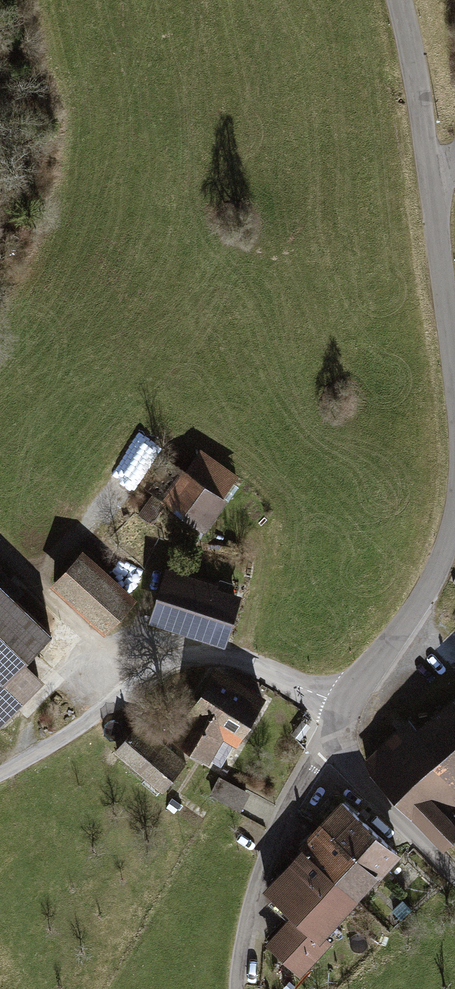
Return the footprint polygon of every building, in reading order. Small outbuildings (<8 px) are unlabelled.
[(139,433),(96,499),(118,514),(161,448),(139,433)] [(201,449),(185,470),(166,457),(143,488),(151,493),(137,515),(151,524),(164,504),(204,535),(228,500),(224,497),(239,476),(201,449)] [(134,602),(82,555),(52,588),(104,635),(134,602)] [(217,583),(167,568),(150,624),(225,646),(242,595),(216,587),(217,583)] [(46,682),(28,663),(55,634),(0,579),(0,731),(46,682)] [(215,668),(171,740),(208,764),(224,740),(236,746),(267,699),(215,668)] [(418,730),(410,719),(363,759),(369,774),(444,853),(454,842),(454,822),(449,815),(454,809),(454,696),(418,730)] [(184,762),(137,725),(114,754),(160,793),(184,762)] [(249,793),(218,778),(208,797),(240,811),(249,793)] [(402,856),(341,804),(298,847),(301,850),(263,892),(288,918),(264,945),(300,978),(331,943),(325,937),(402,856)]
